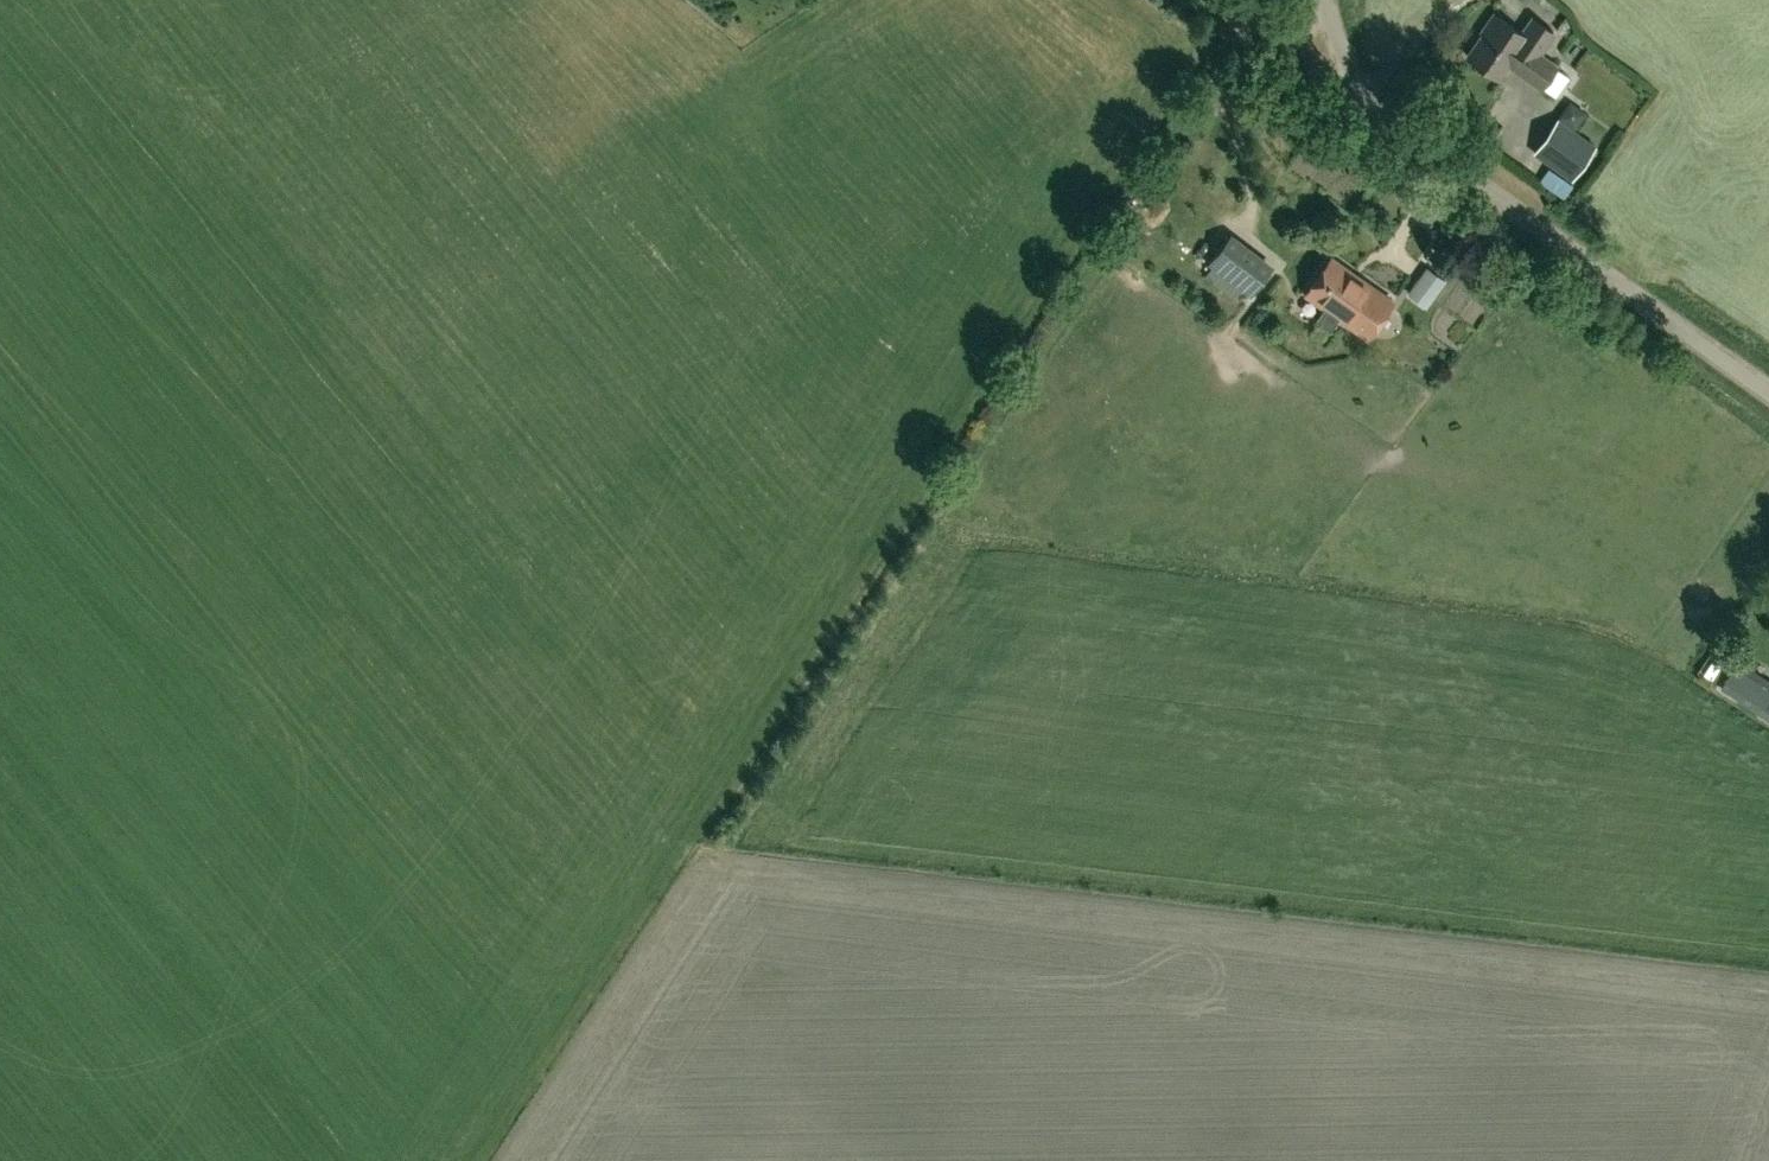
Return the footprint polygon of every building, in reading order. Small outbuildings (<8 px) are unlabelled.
[(1521,31),(1493,11),(1480,30),(1482,31),(1466,54),(1499,77),(1508,63),(1542,86),(1557,64),(1539,52),(1554,30),(1532,15),(1521,31)] [(1655,168),(1679,126),(1574,67),(1550,110),(1655,168)] [(1534,152),(1572,179),(1595,146),(1557,119),(1534,152)] [(1228,234),(1208,260),(1250,291),(1270,266),(1228,234)] [(1330,255),(1305,290),(1324,304),(1314,317),(1329,327),(1338,314),(1367,334),(1392,299),(1330,255)] [(1408,292),(1427,306),(1447,281),(1427,267),(1408,292)] [(1756,669),(1758,666),(1742,656),(1725,682),(1768,711),(1768,677),(1756,669)]
